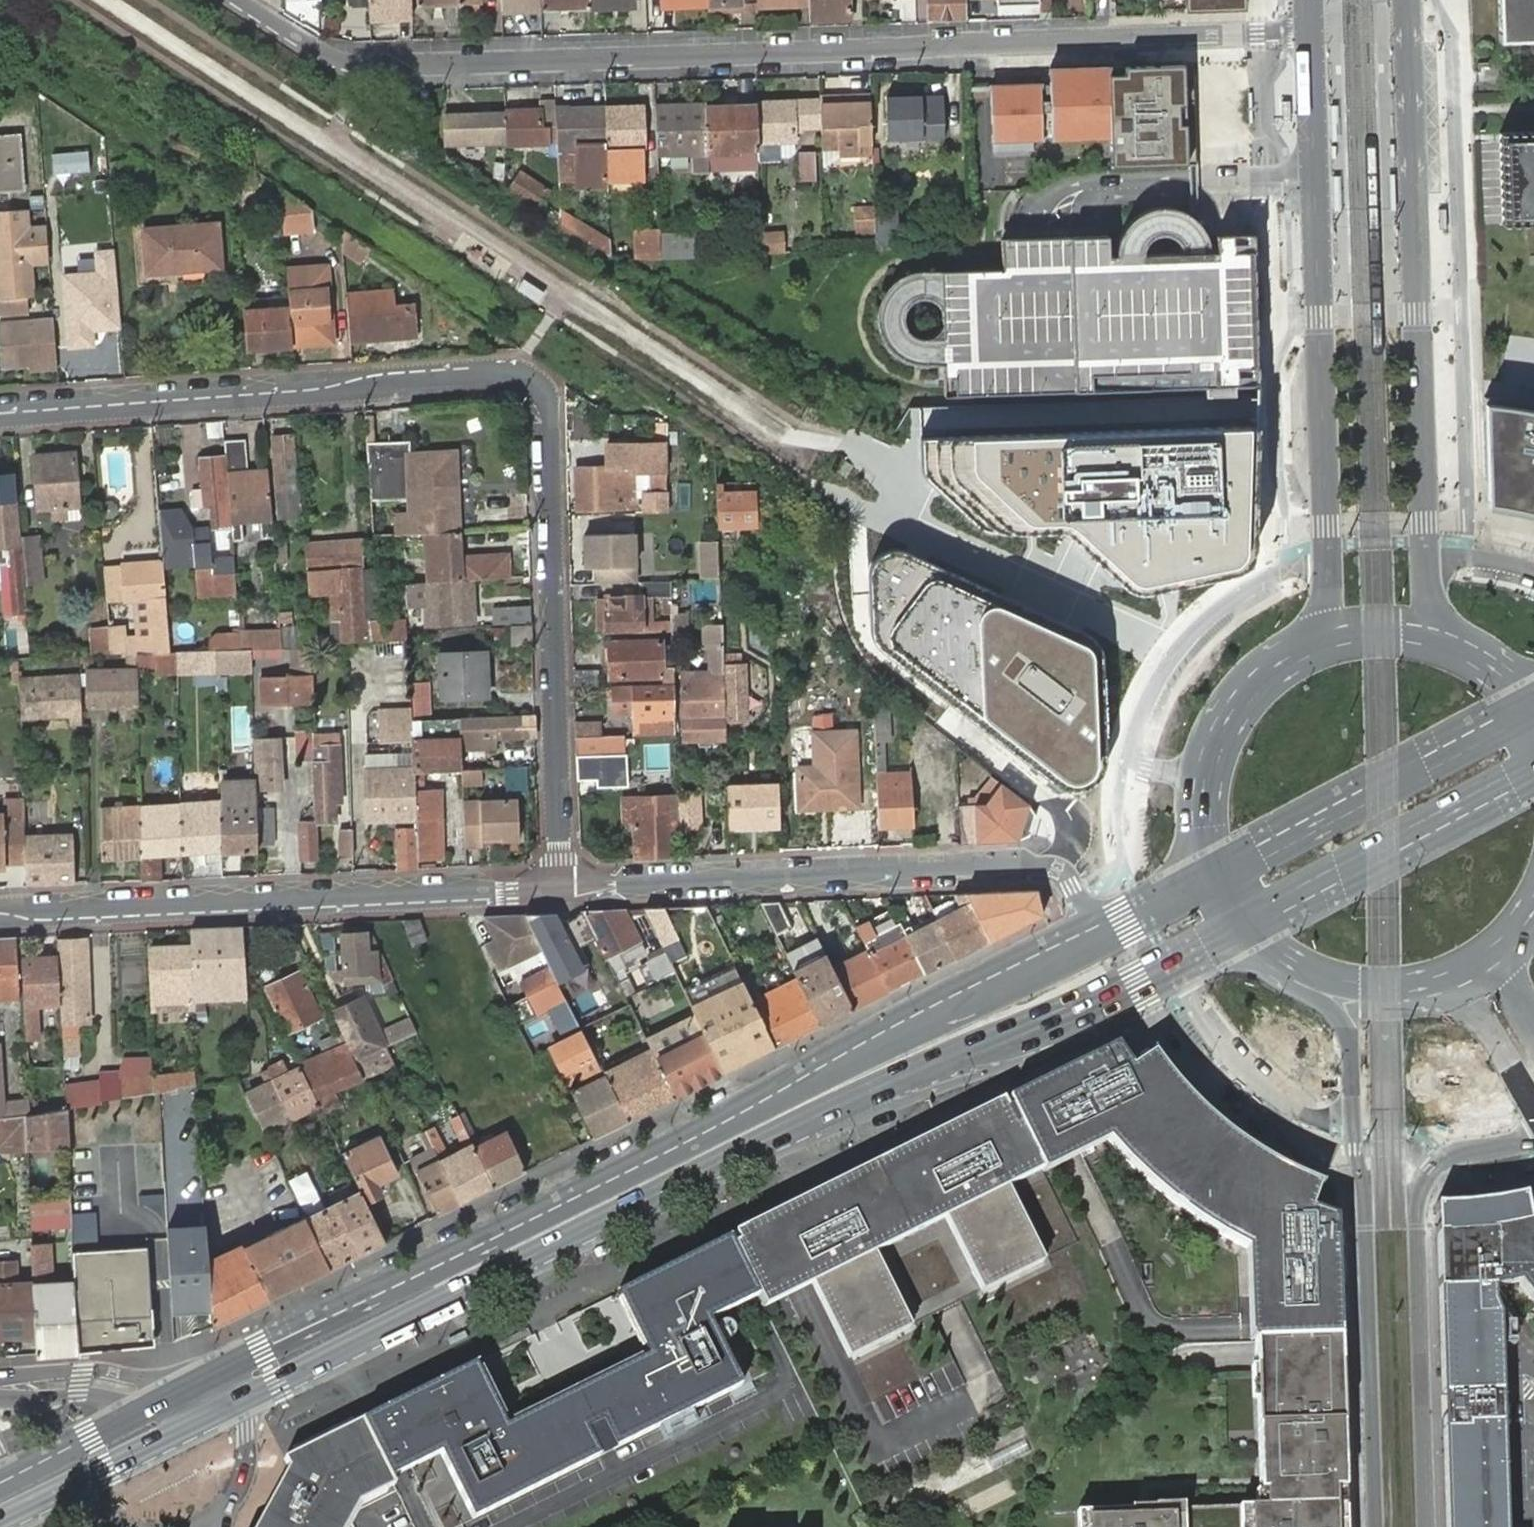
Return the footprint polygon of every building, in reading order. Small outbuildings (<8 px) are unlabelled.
[(369,19),(411,17),(411,9),(411,0),(369,0),(369,19)] [(540,0),(500,0),(501,16),(541,15),(540,0)] [(589,9),(589,0),(540,0),(541,15),(589,9)] [(589,9),(633,7),(633,0),(589,0),(589,9)] [(810,22),(850,21),(849,0),(809,0),(809,5),(810,22)] [(930,21),(966,20),(964,1),(964,0),(929,0),(930,21)] [(1039,6),(1040,10),(1053,12),(1053,0),(1039,0),(1039,6)] [(1160,9),(1184,7),(1185,12),(1245,12),(1245,0),(1159,0),(1160,9)] [(1508,0),(1498,0),(1499,42),(1509,42),(1508,0)] [(1509,42),(1533,41),(1533,0),(1508,0),(1509,42)] [(709,11),(758,10),(757,6),(758,3),(742,4),(709,5),(709,11)] [(1050,86),(990,88),(991,143),(1109,139),(1110,167),(1196,164),(1195,137),(1194,100),(1193,87),(1193,66),(1128,69),(1049,71),(1050,86)] [(870,96),(839,98),(840,106),(870,105),(870,96)] [(822,142),(823,156),(862,156),(862,155),(862,144),(872,143),(870,105),(840,106),(839,98),(820,99),(821,103),(821,104),(822,142)] [(943,98),(885,99),(885,141),(943,141),(943,98)] [(505,113),(506,146),(557,145),(555,106),(555,100),(539,101),(540,112),(505,113)] [(821,103),(806,104),(807,128),(822,128),(821,104),(821,103)] [(806,104),(756,105),(756,150),(756,161),(777,160),(777,155),(789,155),(795,147),(794,128),(807,128),(806,104)] [(557,145),(557,153),(576,153),(578,182),(608,181),(608,175),(608,146),(606,109),(570,110),(570,105),(555,106),(557,145)] [(756,105),(707,106),(708,154),(737,153),(737,150),(756,150),(756,105)] [(707,106),(668,107),(670,155),(693,154),(693,174),(708,174),(708,154),(707,106)] [(668,107),(656,107),(657,155),(670,155),(668,107)] [(643,108),(606,109),(608,146),(608,175),(646,175),(643,108)] [(506,146),(505,113),(443,114),(444,148),(506,146)] [(1505,134),(1508,225),(1533,224),(1533,133),(1505,134)] [(0,136),(0,193),(24,191),(20,135),(0,136)] [(862,144),(862,155),(873,155),(872,143),(862,144)] [(67,151),(42,152),(45,191),(70,190),(67,151)] [(816,155),(802,156),(804,181),(817,180),(816,155)] [(119,162),(110,162),(111,183),(122,182),(119,162)] [(523,170),(509,191),(538,209),(551,188),(523,170)] [(311,214),(277,191),(281,233),(312,231),(311,214)] [(59,196),(43,197),(48,260),(81,258),(79,234),(92,233),(90,204),(60,207),(59,196)] [(877,226),(876,206),(858,207),(859,227),(877,226)] [(877,234),(878,246),(898,246),(897,207),(876,206),(877,226),(877,234)] [(943,362),(945,393),(1066,390),(1204,386),(1204,395),(1234,394),(1233,385),(1257,383),(1253,232),(1215,234),(1216,252),(1209,253),(1207,244),(1203,232),(1190,216),(1179,210),(1166,207),(1155,206),(1145,209),(1132,216),(1119,230),(1114,243),(1114,256),(1108,256),(1108,237),(1082,238),(1037,240),(1000,241),(1001,272),(940,273),(940,276),(924,274),(915,274),(906,277),(896,281),(886,292),(880,302),(877,313),(878,332),(885,346),(894,356),(903,361),(916,366),(931,365),(943,362)] [(610,239),(560,209),(560,224),(579,235),(611,256),(610,239)] [(31,300),(29,264),(45,262),(42,231),(25,232),(23,213),(0,214),(0,301),(25,300),(31,300)] [(859,235),(877,234),(877,226),(859,227),(859,235)] [(217,227),(145,230),(147,274),(219,269),(217,227)] [(360,262),(371,247),(343,228),(344,252),(360,262)] [(647,235),(647,260),(660,260),(659,234),(659,228),(647,229),(647,235)] [(647,229),(633,229),(633,259),(647,260),(647,235),(647,229)] [(780,231),(757,232),(757,254),(779,253),(780,231)] [(659,234),(660,260),(710,257),(710,234),(659,234)] [(284,271),(287,309),(291,348),(335,344),(333,321),(327,320),(325,291),(330,290),(328,267),(284,271)] [(333,321),(330,290),(325,291),(327,320),(333,321)] [(392,291),(346,295),(349,342),(416,338),(414,309),(394,309),(392,291)] [(25,300),(0,301),(0,316),(26,315),(25,300)] [(287,309),(242,311),(245,349),(291,348),(287,309)] [(56,363),(52,320),(27,321),(30,349),(31,364),(56,363)] [(27,321),(0,324),(0,352),(1,369),(13,368),(12,351),(30,349),(27,321)] [(12,351),(13,368),(31,367),(31,364),(30,349),(12,351)] [(57,370),(56,363),(31,364),(31,367),(31,371),(57,370)] [(1519,406),(1483,402),(1487,511),(1510,513),(1533,518),(1533,409),(1519,406)] [(1246,426),(918,436),(919,471),(986,532),(994,535),(1004,537),(1075,532),(1122,576),(1131,583),(1144,585),(1225,566),(1233,564),(1241,558),(1246,548),(1246,426)] [(292,435),(273,436),(276,519),(296,518),(292,435)] [(225,440),(226,469),(248,468),(246,439),(225,440)] [(669,490),(668,442),(610,444),(610,467),(580,469),(581,509),(618,508),(638,505),(637,499),(627,499),(625,467),(636,466),(636,470),(654,469),(654,490),(669,490)] [(457,532),(452,455),(408,456),(408,449),(367,451),(370,506),(403,504),(404,516),(395,517),(396,534),(426,532),(457,532)] [(74,454),(35,456),(38,509),(79,507),(74,454)] [(214,529),(230,528),(228,504),(226,504),(223,457),(200,459),(203,506),(213,505),(214,529)] [(728,460),(719,459),(721,527),(761,526),(759,489),(724,490),(724,482),(730,482),(728,460)] [(637,499),(636,470),(636,466),(625,467),(627,499),(637,499)] [(272,534),(269,472),(227,474),(228,504),(230,528),(230,536),(242,536),(240,516),(258,514),(260,534),(272,534)] [(646,492),(647,512),(657,512),(670,512),(669,492),(646,492)] [(7,563),(10,612),(17,611),(18,619),(24,619),(15,503),(1,504),(2,509),(0,509),(0,564),(7,563)] [(180,506),(159,507),(162,567),(191,565),(192,525),(180,506)] [(191,565),(193,596),(228,594),(226,561),(207,561),(206,526),(192,525),(191,565)] [(460,531),(457,532),(426,532),(429,582),(461,580),(472,579),(508,578),(507,555),(461,557),(460,531)] [(637,534),(597,535),(598,568),(608,568),(608,585),(639,584),(637,534)] [(37,537),(22,538),(26,583),(41,582),(37,537)] [(343,639),(378,639),(377,622),(360,623),(355,539),(303,541),(305,567),(326,566),(327,595),(328,617),(338,617),(338,640),(343,639)] [(717,579),(717,540),(697,540),(697,578),(717,579)] [(881,558),(875,574),(879,629),(881,637),(888,645),(1067,785),(1077,786),(1096,784),(1104,775),(1108,763),(1104,663),(1097,652),(914,554),(898,552),(881,558)] [(131,654),(168,652),(162,567),(161,555),(120,557),(123,596),(146,594),(148,632),(123,634),(121,622),(108,622),(109,632),(111,655),(122,655),(131,654)] [(123,596),(120,557),(103,558),(106,597),(123,596)] [(327,595),(326,566),(305,567),(306,596),(327,595)] [(403,622),(404,627),(425,626),(425,622),(474,621),(472,579),(461,580),(429,582),(402,583),(403,622)] [(693,582),(694,602),(719,600),(717,580),(693,582)] [(673,582),(652,583),(653,594),(673,594),(673,582)] [(674,631),(674,623),(674,621),(645,622),(644,594),(611,595),(612,610),(607,610),(607,629),(643,628),(643,633),(674,631)] [(612,610),(611,595),(594,596),(596,629),(607,629),(607,610),(612,610)] [(529,621),(529,605),(509,606),(509,622),(529,621)] [(509,622),(509,606),(493,607),(493,623),(509,622)] [(404,639),(403,629),(404,627),(403,622),(384,622),(384,639),(404,639)] [(279,645),(310,643),(308,623),(277,625),(277,628),(279,645)] [(714,639),(724,640),(724,626),(714,627),(714,639)] [(510,645),(530,644),(529,627),(509,628),(510,645)] [(247,647),(279,645),(277,628),(236,630),(237,647),(247,647)] [(90,633),(91,657),(111,655),(109,632),(90,633)] [(658,683),(675,683),(675,645),(664,645),(664,640),(612,641),(614,679),(658,678),(658,683)] [(213,672),(249,670),(247,647),(237,647),(211,649),(213,672)] [(172,674),(213,672),(211,649),(197,650),(171,651),(172,674)] [(132,677),(172,674),(171,651),(168,652),(131,654),(132,677)] [(478,651),(443,652),(444,697),(480,696),(478,651)] [(133,700),(132,677),(131,654),(122,655),(123,669),(87,671),(89,708),(129,706),(129,701),(133,700)] [(77,658),(77,665),(89,665),(89,657),(77,658)] [(724,663),(725,666),(726,719),(748,719),(746,662),(724,663)] [(685,739),(727,738),(726,719),(725,666),(716,666),(717,681),(691,681),(691,671),(683,672),(685,739)] [(575,671),(575,689),(600,688),(600,670),(575,671)] [(306,673),(260,676),(262,704),(309,701),(306,673)] [(36,728),(80,725),(78,675),(16,679),(20,741),(37,740),(36,728)] [(428,718),(426,684),(406,685),(408,708),(408,719),(428,718)] [(673,721),(671,687),(615,689),(616,717),(635,716),(635,722),(673,721)] [(232,705),(231,744),(249,745),(250,706),(232,705)] [(872,740),(890,740),(890,707),(872,707),(872,740)] [(409,741),(408,719),(408,708),(379,709),(380,742),(409,741)] [(493,715),(459,717),(461,750),(494,748),(504,748),(504,738),(533,737),(532,714),(493,715)] [(428,718),(408,719),(409,741),(411,768),(462,766),(461,750),(459,717),(428,718)] [(576,721),(577,737),(612,736),(612,721),(576,721)] [(854,729),(830,730),(833,807),(857,806),(854,729)] [(833,807),(830,730),(818,730),(819,769),(798,769),(799,808),(833,807)] [(314,735),(314,733),(297,734),(298,763),(315,762),(314,735)] [(324,762),(324,735),(314,735),(315,762),(324,762)] [(315,762),(318,819),(318,822),(337,821),(336,801),(343,800),(341,735),(324,735),(324,762),(315,762)] [(577,737),(577,754),(596,754),(614,753),(614,736),(612,736),(577,737)] [(279,737),(255,739),(257,788),(281,786),(279,737)] [(614,753),(596,754),(597,782),(605,782),(606,787),(628,786),(627,752),(614,753)] [(504,767),(504,790),(526,790),(526,766),(504,767)] [(420,868),(413,791),(411,768),(359,772),(363,824),(396,823),(399,870),(420,868)] [(479,785),(479,768),(462,769),(463,785),(479,785)] [(880,826),(914,825),(912,773),(885,774),(878,775),(880,826)] [(1038,816),(1031,806),(1000,781),(996,778),(981,801),(959,803),(960,843),(1012,840),(1029,837),(1038,816)] [(258,845),(256,820),(256,808),(254,781),(219,782),(220,804),(223,855),(258,853),(258,845)] [(780,827),(779,781),(728,782),(730,829),(780,827)] [(420,868),(440,868),(440,859),(444,858),(440,820),(445,820),(443,789),(413,791),(420,868)] [(635,858),(675,856),(673,792),(621,793),(621,817),(634,817),(635,858)] [(518,798),(464,801),(467,845),(483,845),(483,840),(483,835),(502,833),(502,839),(520,838),(518,798)] [(183,857),(223,855),(220,804),(180,806),(183,857)] [(161,859),(183,857),(180,806),(138,809),(142,860),(143,883),(162,881),(161,859)] [(256,820),(258,845),(275,845),(274,807),(256,808),(256,820)] [(142,860),(138,809),(100,811),(103,862),(142,860)] [(26,840),(25,824),(5,825),(4,815),(0,815),(0,869),(7,869),(7,864),(27,863),(26,840)] [(303,853),(320,853),(318,822),(318,819),(302,820),(303,853)] [(340,856),(351,855),(350,830),(340,831),(340,856)] [(28,889),(77,886),(74,838),(26,840),(27,863),(28,889)] [(989,943),(1043,916),(1039,891),(965,895),(989,943)] [(958,958),(989,943),(965,895),(953,896),(959,906),(937,919),(938,920),(958,958)] [(823,1026),(855,1010),(832,964),(819,939),(799,949),(789,930),(792,927),(780,904),(762,905),(800,981),(823,1026)] [(664,910),(644,911),(664,951),(681,943),(664,910)] [(583,914),(610,966),(620,961),(617,951),(639,940),(625,912),(583,914)] [(552,968),(559,981),(582,970),(554,916),(526,917),(542,949),(552,968)] [(542,949),(526,917),(484,919),(495,940),(486,946),(498,971),(542,949)] [(926,974),(958,958),(938,920),(917,932),(913,926),(904,930),(926,974)] [(413,948),(428,942),(420,922),(402,923),(413,948)] [(891,991),(926,974),(904,930),(901,924),(866,942),(867,945),(891,991)] [(366,925),(341,926),(344,985),(380,982),(381,986),(393,982),(366,925)] [(228,931),(191,934),(191,949),(192,1010),(193,1024),(202,1024),(201,987),(233,985),(233,998),(244,998),(244,990),(243,971),(231,972),(228,931)] [(242,931),(228,931),(231,972),(243,971),(243,951),(242,931)] [(58,940),(52,940),(54,959),(56,986),(59,1040),(74,1040),(73,1016),(87,1016),(86,1001),(89,1001),(85,944),(58,945),(58,940)] [(0,943),(0,1005),(19,1005),(16,942),(0,943)] [(855,1010),(891,991),(867,945),(832,964),(855,1010)] [(192,1010),(191,949),(152,951),(155,1011),(192,1010)] [(645,984),(647,988),(675,973),(665,953),(652,959),(653,963),(638,970),(641,976),(631,981),(635,989),(645,984)] [(54,959),(20,963),(26,1063),(37,1063),(33,988),(56,986),(54,959)] [(500,995),(507,1008),(528,997),(559,981),(552,968),(500,995)] [(299,975),(264,991),(287,1036),(321,1021),(299,975)] [(559,981),(528,997),(537,1015),(568,1000),(559,981)] [(775,1049),(823,1026),(800,981),(753,1004),(775,1049)] [(725,1074),(775,1049),(753,1004),(744,983),(692,1008),(699,1022),(725,1074)] [(361,1001),(331,1015),(345,1044),(354,1063),(375,1054),(384,1050),(377,1036),(361,1001)] [(410,1020),(377,1036),(384,1050),(386,1049),(401,1041),(417,1034),(410,1020)] [(677,1098),(725,1074),(699,1022),(690,1027),(695,1037),(664,1053),(659,1043),(651,1048),(677,1098)] [(585,1035),(551,1052),(573,1094),(607,1077),(597,1058),(585,1035)] [(318,1042),(294,1053),(299,1065),(323,1052),(318,1042)] [(332,1093),(362,1079),(354,1063),(345,1044),(299,1069),(314,1102),(318,1099),(324,1113),(338,1105),(332,1093)] [(362,1420),(390,1477),(440,1452),(473,1518),(477,1516),(740,1385),(708,1319),(758,1295),(764,1306),(811,1282),(848,1356),(910,1326),(874,1252),(945,1217),(982,1290),(1043,1260),(1007,1186),(1107,1139),(1148,1180),(1247,1249),(1250,1341),(1341,1338),(1335,1218),(1310,1209),(1306,1208),(1298,1206),(1287,1200),(1279,1196),(1272,1193),(1264,1189),(1251,1181),(1228,1167),(1221,1162),(1211,1155),(1203,1148),(1193,1140),(1184,1131),(1174,1122),(1165,1112),(1155,1100),(1145,1087),(1135,1076),(1130,1068),(1116,1046),(616,1294),(647,1357),(506,1426),(475,1364),(362,1420)] [(629,1122),(677,1098),(651,1048),(615,1067),(606,1052),(597,1058),(607,1077),(629,1122)] [(394,1066),(386,1049),(384,1050),(375,1054),(354,1063),(362,1079),(362,1081),(394,1066)] [(1152,1056),(1130,1068),(1135,1076),(1145,1087),(1155,1100),(1165,1112),(1174,1122),(1184,1131),(1193,1140),(1203,1148),(1211,1155),(1221,1162),(1228,1167),(1251,1181),(1264,1189),(1272,1193),(1279,1196),(1287,1200),(1298,1206),(1306,1208),(1310,1209),(1318,1186),(1285,1172),(1263,1160),(1204,1116),(1186,1099),(1170,1080),(1152,1056)] [(273,1069),(266,1072),(290,1120),(315,1108),(297,1070),(278,1079),(273,1069)] [(155,1071),(156,1089),(187,1088),(186,1070),(155,1071)] [(290,1120),(266,1072),(259,1076),(264,1087),(245,1097),(264,1134),(290,1120)] [(152,1099),(151,1073),(62,1085),(63,1114),(83,1110),(152,1099)] [(607,1077),(573,1094),(596,1138),(629,1122),(607,1077)] [(25,1120),(29,1120),(28,1105),(1,1106),(0,1089),(0,1124),(25,1120)] [(63,1114),(46,1117),(49,1148),(66,1147),(65,1132),(63,1114)] [(461,1205),(494,1189),(475,1150),(458,1116),(451,1119),(464,1148),(447,1156),(434,1129),(426,1133),(434,1149),(461,1205)] [(25,1120),(0,1124),(0,1151),(27,1150),(25,1120)] [(494,1189),(527,1172),(508,1134),(475,1150),(494,1189)] [(360,1190),(367,1204),(382,1197),(377,1186),(397,1176),(378,1138),(342,1154),(360,1190)] [(439,1216),(461,1205),(434,1149),(412,1160),(439,1216)] [(309,1171),(289,1177),(299,1210),(318,1205),(309,1171)] [(358,1257),(386,1243),(367,1204),(360,1190),(332,1205),(358,1257)] [(1530,1222),(1532,1222),(1523,1197),(1495,1205),(1473,1207),(1448,1207),(1436,1205),(1436,1231),(1445,1232),(1457,1233),(1469,1233),(1479,1232),(1488,1231),(1509,1228),(1516,1226),(1524,1224),(1530,1222)] [(69,1213),(69,1199),(29,1198),(28,1228),(70,1228),(70,1239),(95,1239),(95,1213),(69,1213)] [(331,1270),(358,1257),(332,1205),(305,1218),(331,1270)] [(305,1218),(274,1235),(299,1286),(331,1270),(305,1218)] [(1503,1470),(1501,1419),(1498,1316),(1492,1302),(1495,1288),(1519,1282),(1526,1292),(1533,1303),(1533,1221),(1532,1222),(1530,1222),(1524,1224),(1516,1226),(1509,1228),(1488,1231),(1479,1232),(1469,1233),(1457,1233),(1445,1232),(1436,1231),(1437,1236),(1437,1248),(1437,1258),(1437,1263),(1438,1274),(1439,1312),(1440,1338),(1441,1377),(1442,1422),(1444,1462),(1444,1472),(1446,1516),(1446,1526),(1505,1526),(1503,1470)] [(205,1229),(169,1232),(176,1315),(212,1312),(205,1229)] [(246,1250),(271,1300),(299,1286),(274,1235),(246,1250)] [(28,1276),(53,1275),(51,1241),(26,1243),(28,1276)] [(149,1250),(74,1255),(80,1353),(155,1348),(149,1250)] [(214,1328),(271,1300),(246,1250),(210,1265),(214,1328)] [(17,1270),(0,1271),(0,1289),(18,1288),(17,1270)] [(75,1295),(74,1284),(33,1287),(34,1298),(75,1295)] [(0,1289),(0,1342),(36,1340),(34,1298),(33,1287),(18,1288),(0,1289)] [(37,1356),(78,1354),(75,1295),(34,1298),(36,1340),(37,1356)] [(857,1361),(877,1398),(919,1376),(898,1338),(857,1361)] [(1341,1338),(1250,1341),(1255,1521),(1065,1526),(1347,1526),(1341,1338)] [(359,1502),(394,1485),(362,1420),(325,1438),(284,1458),(289,1467),(296,1483),(272,1526),(345,1526),(359,1502)] [(296,1483),(289,1467),(256,1526),(272,1526),(296,1483)]
